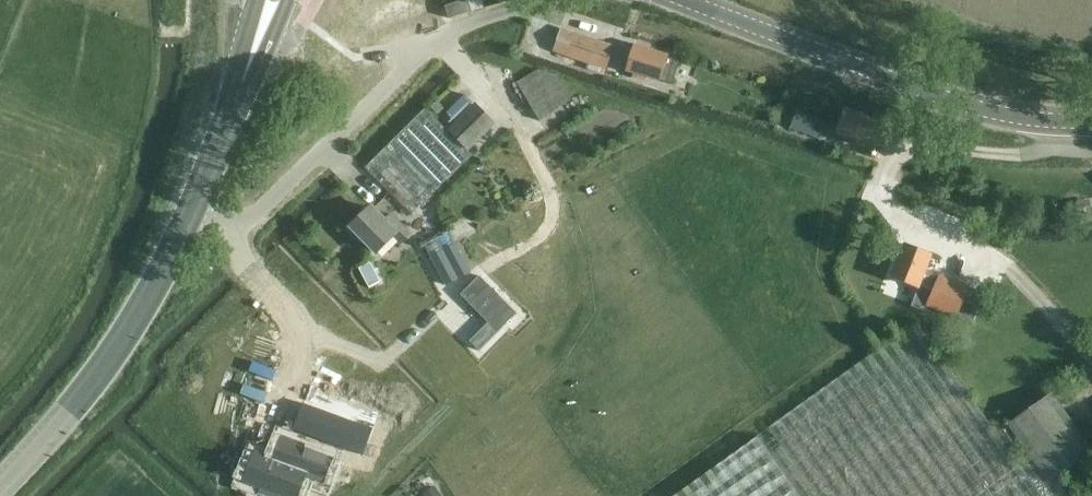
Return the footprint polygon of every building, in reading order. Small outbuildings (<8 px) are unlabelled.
[(451,21),(473,14),(469,1),(447,9),(451,21)] [(576,35),(562,30),(556,51),(569,56),(607,68),(614,45),(576,34),(576,35)] [(673,82),(680,60),(668,56),(669,55),(635,44),(626,71),(634,73),(632,79),(645,83),(647,77),(661,82),(661,79),(673,82)] [(542,121),(573,100),(569,95),(557,77),(538,70),(518,82),(539,115),(542,121)] [(476,104),(448,130),(468,150),(495,124),(476,104)] [(426,108),(366,166),(412,216),(473,154),(468,150),(448,130),(426,108)] [(870,145),(876,127),(878,120),(845,109),(836,133),(870,145)] [(819,138),(826,122),(796,111),(789,128),(819,138)] [(1079,201),(1076,202),(1078,211),(1079,218),(1091,215),(1091,210),(1089,200),(1083,201),(1079,201)] [(385,221),(372,207),(352,226),(377,252),(394,236),(402,244),(412,234),(392,214),(385,221)] [(448,233),(424,246),(445,285),(471,272),(450,232),(448,233)] [(904,244),(891,279),(920,289),(920,288),(932,292),(926,306),(956,317),(968,286),(969,285),(940,275),(939,277),(925,273),(932,255),(904,244)] [(369,262),(359,268),(369,288),(380,282),(369,262)] [(478,278),(462,295),(490,323),(470,342),(471,343),(478,350),(515,314),(478,278)] [(1061,475),(1050,483),(1008,425),(997,432),(918,321),(875,352),(758,435),(759,436),(675,495),(1076,495),(1061,475)] [(1061,475),(1069,469),(1077,481),(1091,471),(1091,467),(1085,457),(1091,452),(1091,450),(1074,425),(1052,393),(1008,424),(1008,425),(1050,483),(1061,475)] [(303,403),(293,430),(363,455),(373,429),(303,403)] [(245,480),(263,486),(260,493),(268,495),(277,495),(279,492),(289,495),(297,495),(305,476),(323,483),(332,457),(289,441),(281,464),(255,454),(245,480)] [(422,494),(424,495),(441,495),(434,486),(422,494)]
